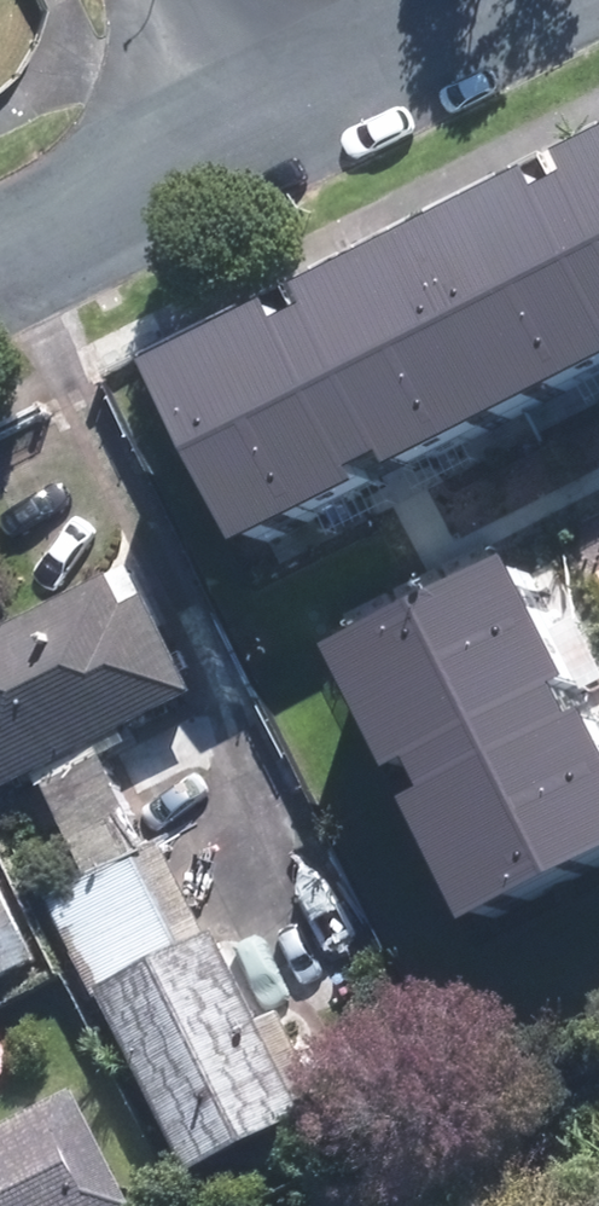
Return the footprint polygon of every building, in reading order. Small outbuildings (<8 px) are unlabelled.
[(277,552),(598,397),(598,154),(181,355),(277,552)] [(495,911),(598,858),(598,663),(542,553),(359,646),(495,911)] [(195,686),(147,591),(128,599),(113,569),(0,625),(0,785),(195,686)] [(190,1171),(305,1110),(212,930),(183,944),(143,868),(56,913),(190,1171)] [(40,954),(0,873),(0,972),(40,954)] [(78,1087),(0,1125),(0,1205),(128,1205),(136,1202),(78,1087)]
